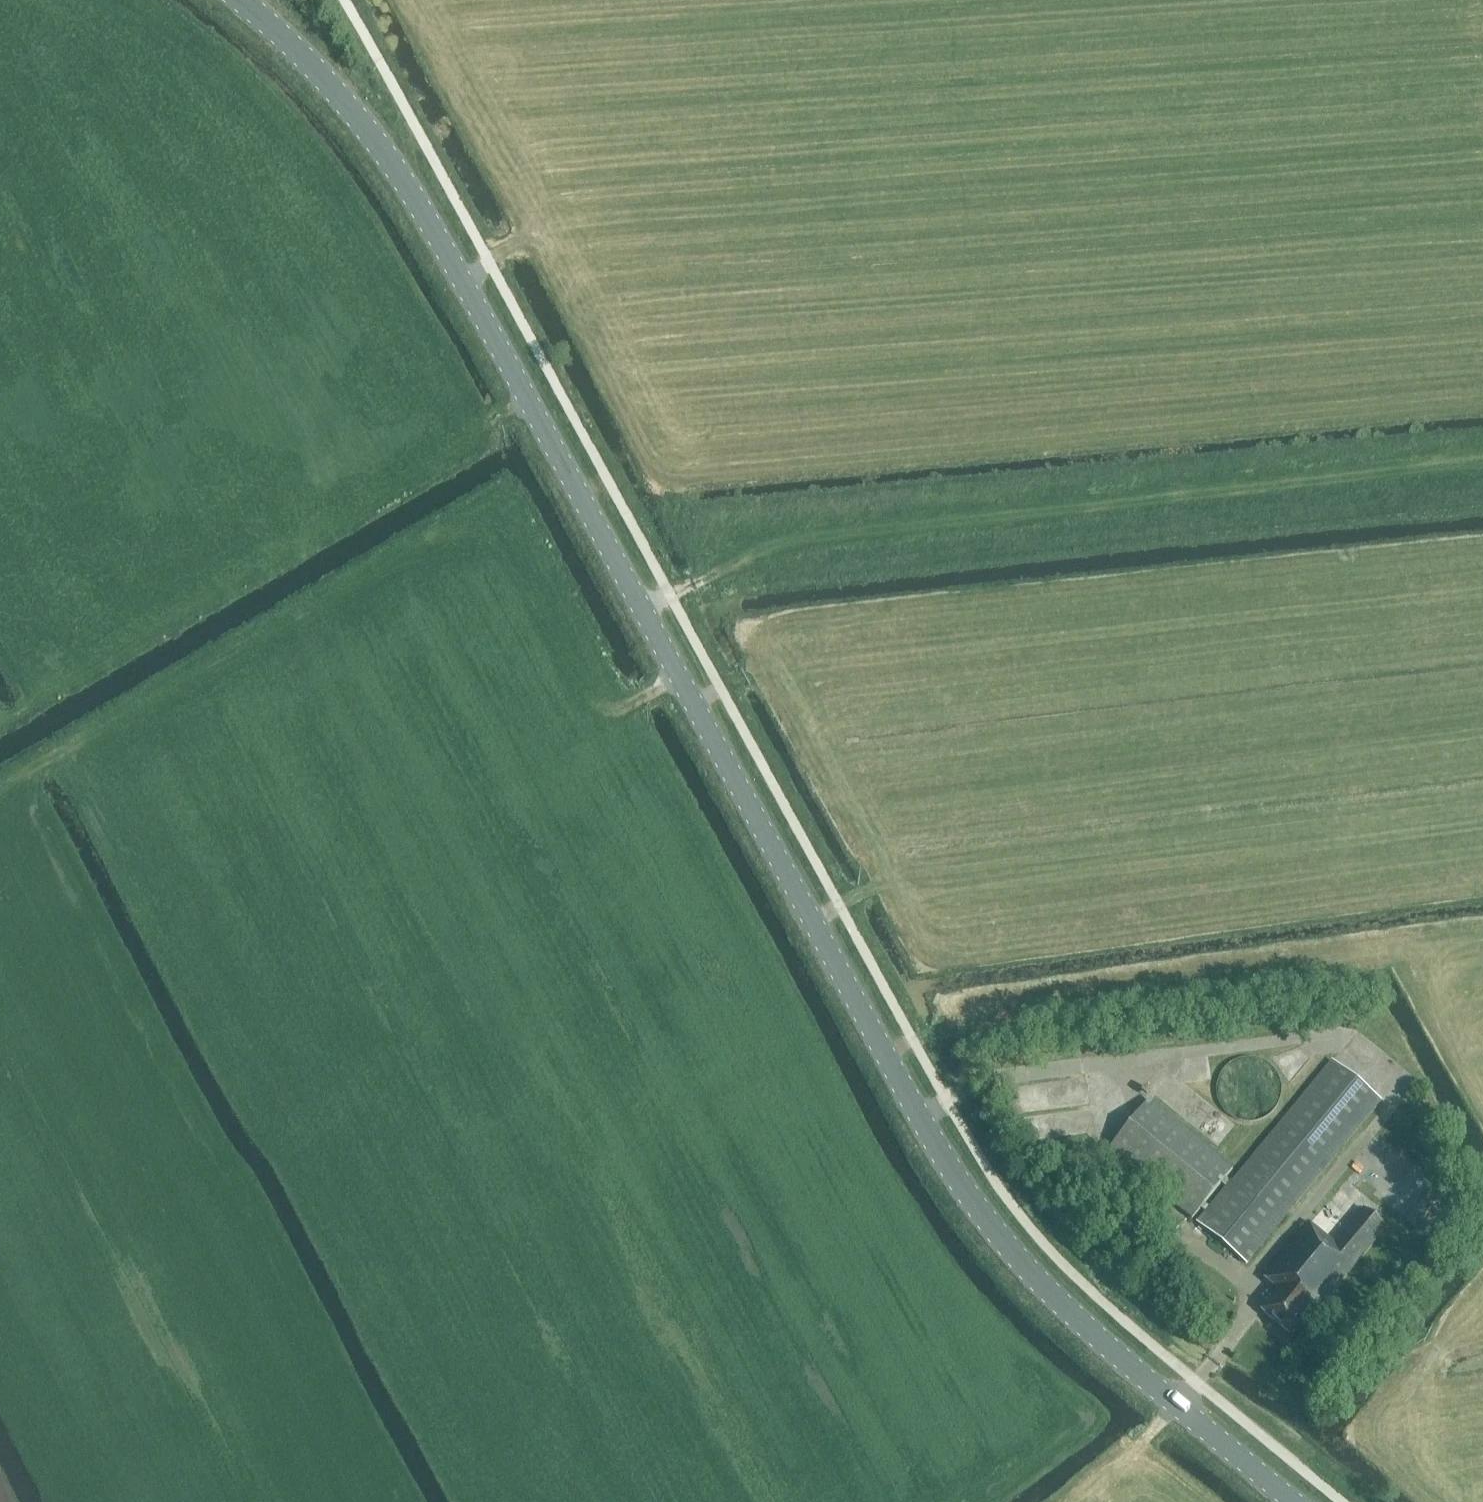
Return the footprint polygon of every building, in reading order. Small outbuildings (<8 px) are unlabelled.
[(1248,1124),(1253,1123),(1258,1122),(1263,1120),(1267,1117),(1271,1114),(1274,1110),(1277,1106),(1279,1101),(1280,1096),(1281,1091),(1280,1086),(1279,1081),(1277,1076),(1274,1072),(1271,1068),(1267,1065),(1263,1062),(1258,1060),(1253,1059),(1248,1058),(1243,1059),(1238,1060),(1233,1062),(1229,1065),(1225,1068),(1222,1072),(1219,1076),(1217,1081),(1216,1086),(1216,1091),(1216,1096),(1217,1101),(1219,1106),(1222,1110),(1225,1114),(1229,1117),(1233,1120),(1238,1122),(1243,1123),(1248,1124)] [(1245,1264),(1380,1101),(1332,1061),(1197,1225),(1245,1264)] [(1191,1220),(1233,1170),(1149,1100),(1108,1150),(1191,1220)] [(1439,1250),(1471,1213),(1438,1185),(1406,1223),(1439,1250)] [(1278,1291),(1261,1311),(1290,1336),(1304,1318),(1308,1321),(1386,1228),(1362,1209),(1353,1220),(1333,1244),(1309,1224),(1263,1279),(1278,1291)]
